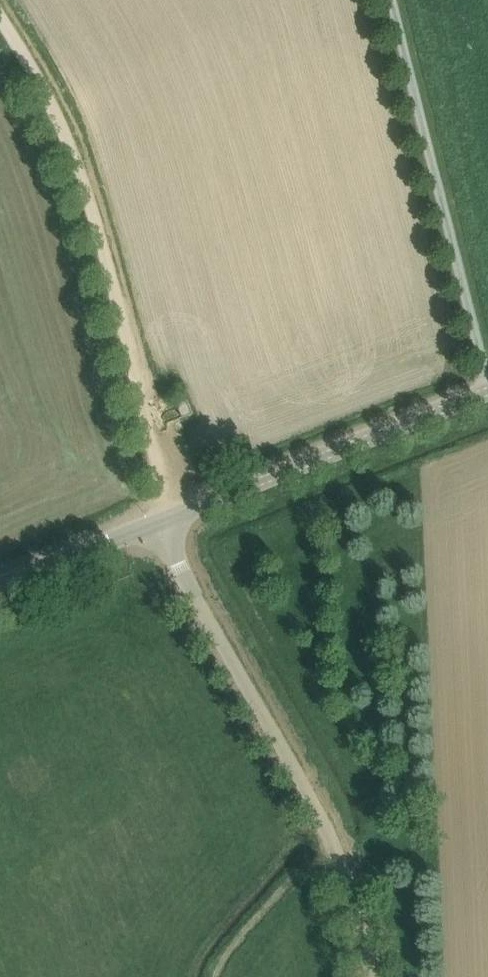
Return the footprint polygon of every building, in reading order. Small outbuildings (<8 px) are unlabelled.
[(187,400),(178,404),(183,417),(193,413),(187,400)]
